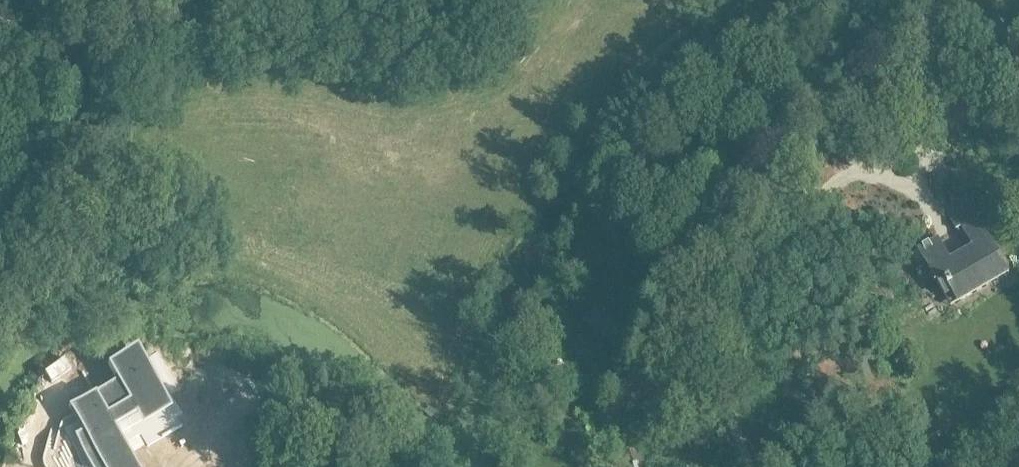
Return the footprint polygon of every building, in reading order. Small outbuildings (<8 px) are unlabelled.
[(932,200),(940,213),(956,203),(949,191),(932,200)] [(958,303),(1010,273),(978,218),(982,216),(972,198),(947,212),(958,230),(962,227),(975,250),(953,263),(939,239),(919,250),(947,297),(953,294),(958,303)] [(74,438),(90,466),(131,466),(109,429),(159,401),(145,377),(149,375),(134,349),(107,364),(114,375),(117,380),(97,392),(75,404),(79,411),(89,429),(74,438)]
